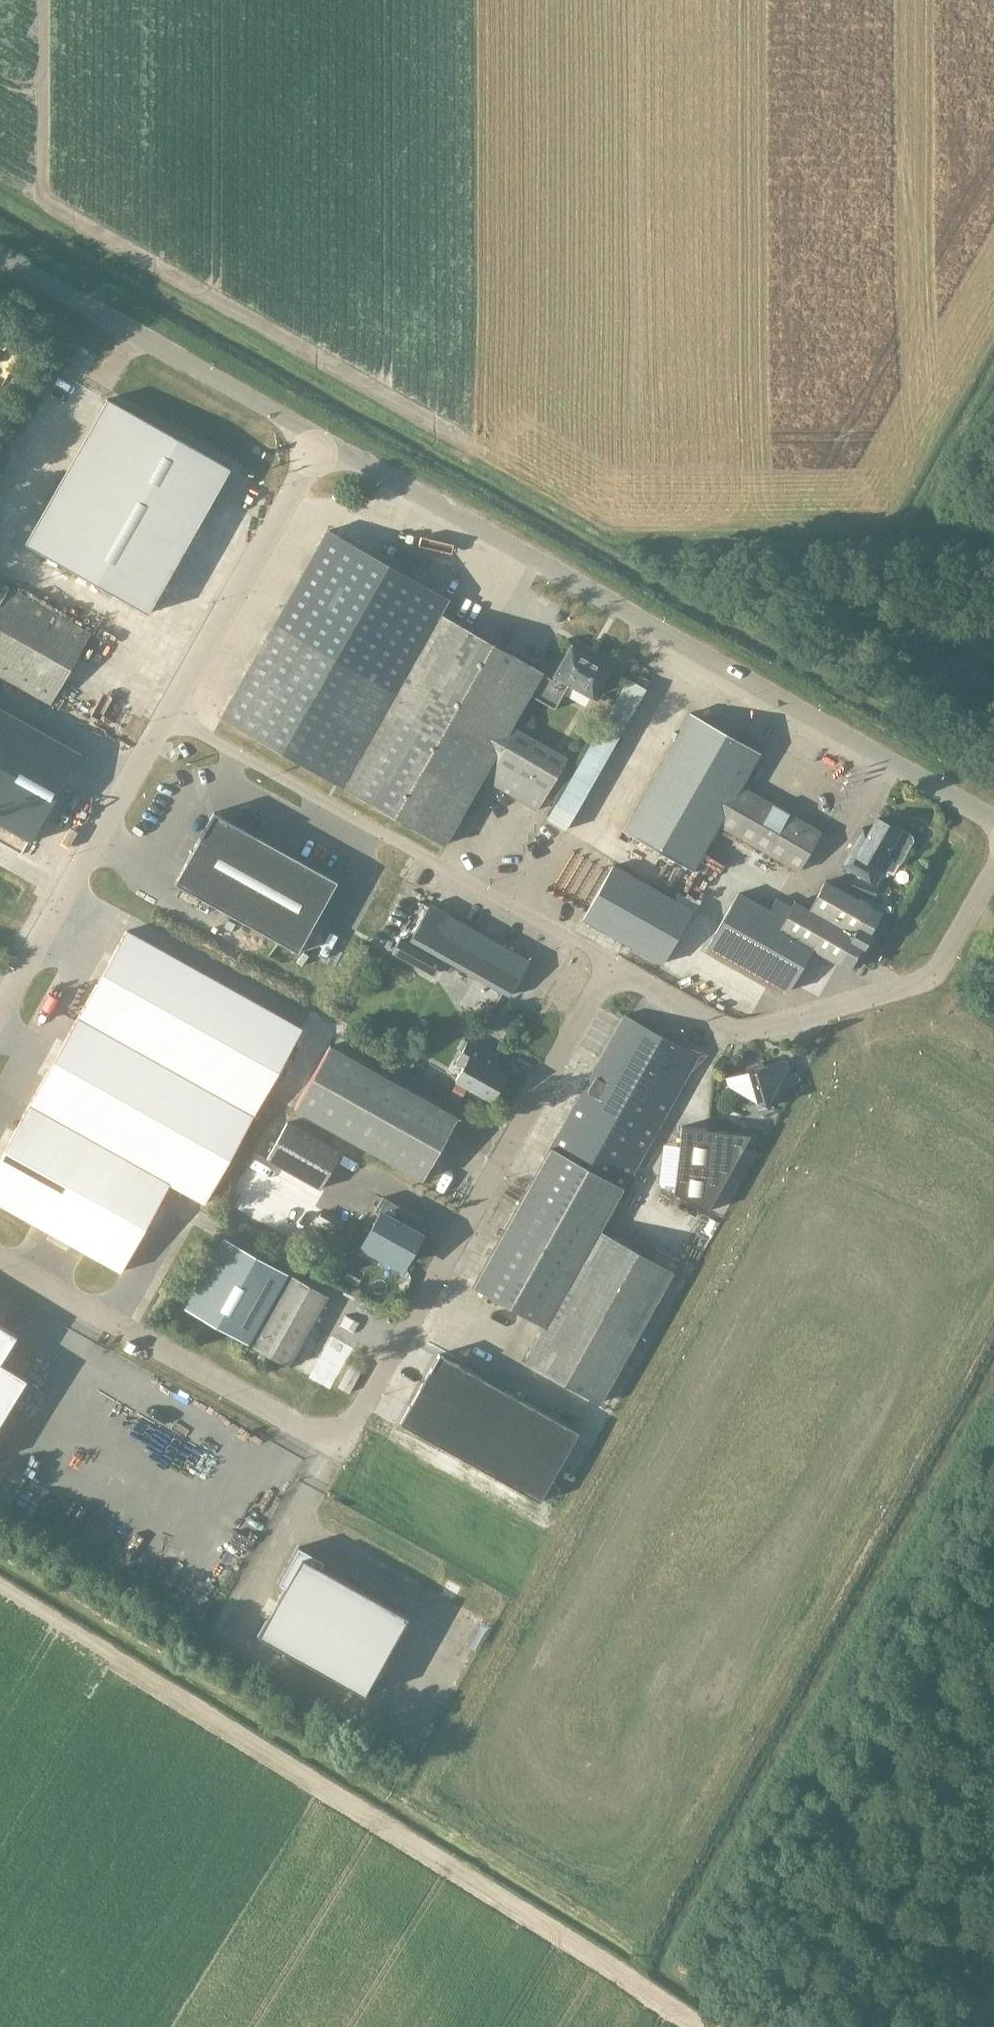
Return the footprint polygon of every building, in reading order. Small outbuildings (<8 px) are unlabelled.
[(13,395),(20,383),(12,378),(5,390),(13,395)] [(147,613),(229,468),(123,408),(41,553),(147,613)] [(520,661),(521,660),(437,612),(446,597),(327,529),(219,717),(441,844),(479,777),(536,809),(565,758),(509,725),(527,694),(553,709),(567,685),(592,699),(611,666),(569,643),(550,676),(552,677),(551,679),(520,661)] [(89,633),(0,583),(0,676),(50,704),(89,633)] [(41,829),(87,745),(0,698),(0,807),(41,829)] [(797,870),(819,832),(739,786),(758,752),(689,713),(622,830),(691,870),(717,825),(797,870)] [(199,837),(185,862),(218,881),(206,902),(297,952),(336,882),(255,836),(256,836),(213,812),(199,837)] [(897,828),(896,829),(875,817),(867,830),(861,827),(854,839),(855,839),(841,865),(869,881),(876,868),(882,871),(889,859),(898,864),(911,840),(910,835),(897,828)] [(611,866),(582,918),(660,963),(690,911),(611,866)] [(881,913),(869,906),(824,881),(807,910),(793,902),(790,907),(775,899),(768,911),(736,893),(706,945),(786,991),(810,948),(848,970),(881,913)] [(528,960),(428,904),(408,940),(508,996),(528,960)] [(125,930),(77,1017),(252,1115),(301,1028),(125,930)] [(399,938),(391,953),(434,977),(443,962),(399,938)] [(622,1188),(697,1055),(624,1014),(549,1148),(472,1286),(544,1326),(525,1361),(599,1403),(672,1272),(599,1231),(622,1188)] [(252,1115),(77,1017),(28,1105),(169,1183),(203,1203),(252,1115)] [(504,1077),(492,1070),(499,1057),(468,1040),(455,1062),(462,1066),(454,1080),(491,1100),(504,1077)] [(329,1046),(293,1109),(421,1180),(456,1117),(329,1046)] [(765,1106),(786,1067),(784,1059),(723,1077),(726,1084),(765,1106)] [(28,1105),(0,1155),(0,1205),(119,1272),(169,1183),(28,1105)] [(340,1152),(286,1122),(266,1159),(319,1189),(340,1152)] [(745,1141),(739,1133),(680,1126),(672,1192),(706,1211),(745,1141)] [(420,1218),(382,1197),(374,1211),(378,1214),(365,1238),(381,1247),(379,1251),(402,1264),(409,1252),(411,1253),(420,1235),(413,1231),(420,1218)] [(215,1251),(183,1308),(287,1366),(327,1296),(291,1276),(284,1289),(215,1251)] [(162,1286),(158,1293),(165,1297),(169,1290),(162,1286)] [(16,1335),(0,1325),(0,1360),(16,1335)] [(315,1339),(307,1352),(319,1359),(308,1379),(329,1391),(358,1338),(337,1326),(327,1346),(315,1339)] [(438,1354),(399,1424),(532,1498),(571,1428),(438,1354)] [(26,1379),(0,1362),(0,1421),(26,1379)] [(351,1362),(337,1387),(349,1394),(363,1368),(351,1362)] [(407,1616),(319,1567),(322,1560),(297,1546),(277,1582),(284,1585),(256,1635),(362,1695),(407,1616)]
